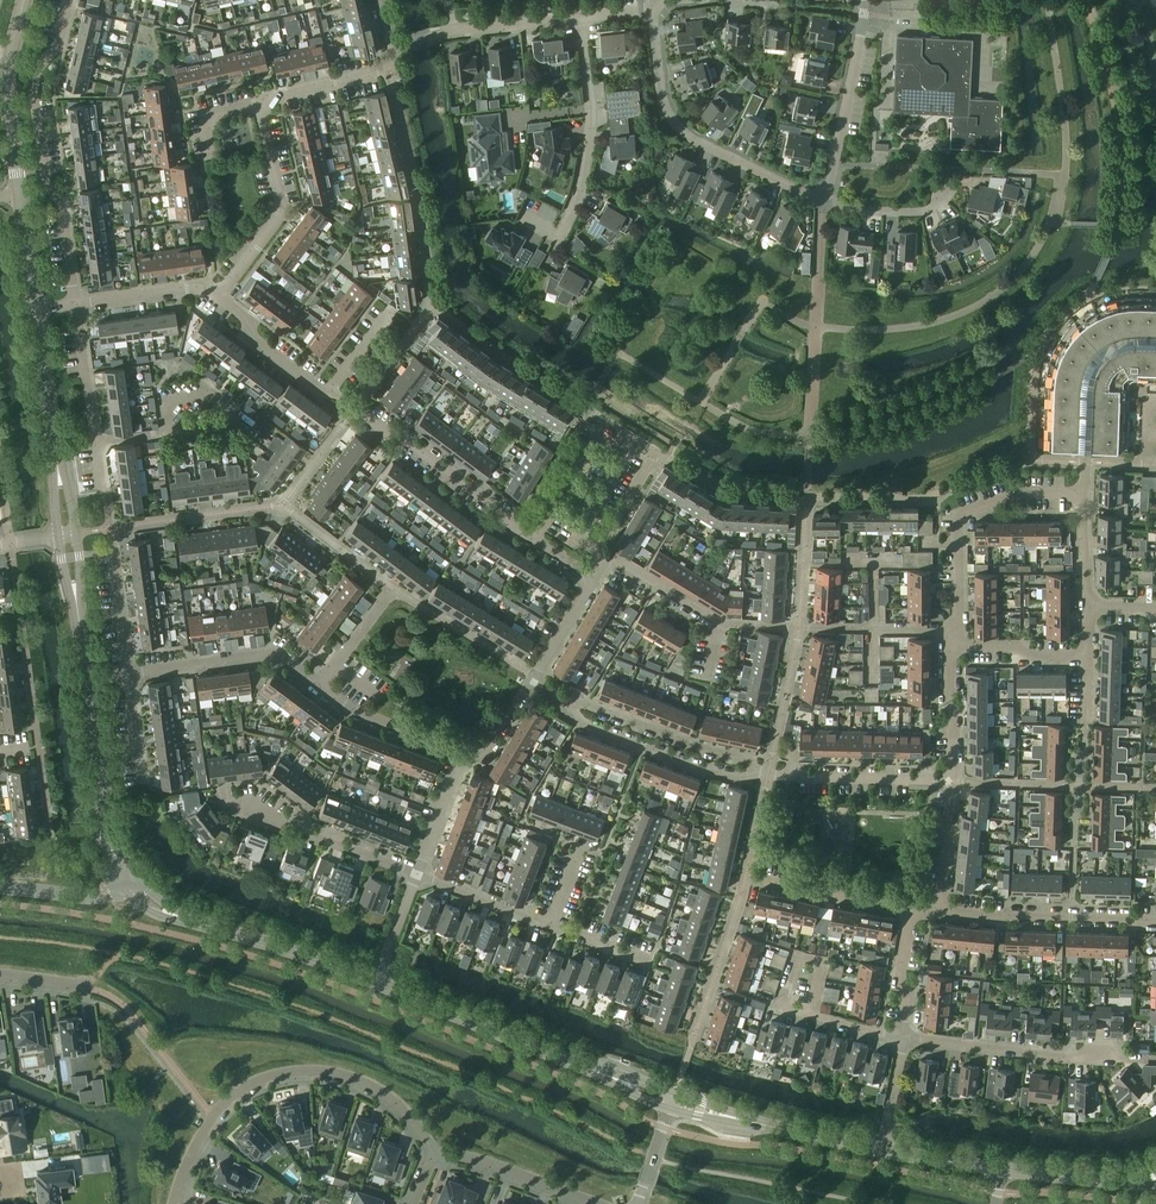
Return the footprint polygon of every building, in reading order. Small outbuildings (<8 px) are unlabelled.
[(366,15),(364,2),(343,7),(346,20),(366,15)] [(705,8),(685,10),(686,17),(706,15),(705,8)] [(108,31),(111,18),(84,11),(80,24),(108,31)] [(369,27),(366,15),(346,20),(349,32),(369,27)] [(816,44),(834,48),(837,32),(828,30),(830,20),(813,16),(809,37),(818,38),(816,44)] [(687,29),(678,30),(680,50),(697,48),(697,42),(705,41),(703,20),(686,22),(687,29)] [(726,40),(750,42),(752,24),(727,21),(726,40)] [(105,43),(108,31),(80,24),(77,37),(98,41),(105,43)] [(766,25),(764,47),(789,50),(791,28),(766,25)] [(372,40),(369,27),(349,32),(352,45),(372,40)] [(632,45),(632,44),(631,41),(636,41),(636,40),(634,40),(633,30),(626,31),(625,28),(597,31),(597,32),(599,32),(601,44),(594,45),(594,46),(596,45),(598,57),(606,56),(607,62),(619,60),(619,57),(623,57),(624,56),(625,56),(627,55),(628,54),(629,53),(630,52),(630,51),(631,50),(631,48),(632,47),(632,45)] [(571,49),(571,48),(564,49),(564,44),(566,44),(565,36),(567,35),(567,34),(542,38),(542,39),(544,38),(545,46),(533,47),(533,48),(534,48),(535,50),(535,52),(535,53),(536,54),(537,56),(538,57),(539,58),(540,58),(541,59),(543,60),(544,60),(545,60),(549,59),(550,65),(566,63),(565,60),(570,59),(569,49),(571,49)] [(328,64),(323,43),(322,36),(309,39),(310,46),(315,67),(328,64)] [(898,36),(895,94),(894,111),(952,114),(950,147),(1001,150),(1004,99),(970,98),(973,39),(898,36)] [(98,41),(77,37),(74,49),(95,54),(98,41)] [(375,53),(372,40),(352,45),(355,58),(375,53)] [(254,69),(267,66),(262,46),(249,49),(254,69)] [(315,67),(310,46),(298,49),(302,70),(315,67)] [(511,56),(510,46),(490,48),(493,77),(504,75),(504,82),(522,80),(519,55),(511,56)] [(92,66),(95,54),(74,49),(71,62),(92,66)] [(254,69),(249,49),(237,52),(242,72),(254,69)] [(302,70),(298,49),(285,52),(290,73),(302,70)] [(485,70),(484,57),(477,58),(476,57),(470,58),(469,50),(451,53),(454,81),(472,79),(472,72),(478,72),(478,71),(485,70)] [(216,78),(212,58),(210,52),(198,54),(200,61),(204,81),(216,78)] [(242,72),(237,52),(224,55),(229,75),(242,72)] [(290,73),(285,52),(272,55),(277,76),(290,73)] [(229,75),(224,55),(212,58),(216,78),(229,75)] [(800,81),(822,85),(827,61),(805,57),(805,58),(803,58),(801,63),(804,64),(802,74),(799,73),(798,79),(801,79),(800,81)] [(204,81),(200,61),(187,63),(192,84),(204,81)] [(693,91),(714,85),(707,61),(686,67),(693,91)] [(89,79),(92,66),(71,62),(68,74),(89,79)] [(192,84),(187,63),(174,66),(173,63),(166,65),(168,74),(175,72),(178,87),(179,87),(192,84)] [(86,92),(89,79),(68,74),(65,87),(86,92)] [(167,98),(165,85),(144,88),(146,101),(167,98)] [(642,114),(639,88),(606,92),(607,102),(606,102),(607,108),(608,108),(609,118),(642,114)] [(387,105),(384,92),(364,97),(367,110),(387,105)] [(771,122),(756,115),(764,97),(753,92),(742,115),(746,117),(739,131),(762,142),(771,122)] [(122,95),(122,98),(122,104),(128,104),(128,103),(134,102),(133,93),(122,95)] [(792,119),(814,124),(819,99),(798,95),(792,119)] [(702,113),(722,130),(739,110),(723,97),(717,104),(713,100),(702,113)] [(169,111),(167,98),(146,101),(148,114),(169,111)] [(97,117),(95,103),(68,107),(70,120),(90,118),(97,117)] [(390,118),(387,105),(367,110),(370,122),(390,118)] [(317,121),(315,113),(314,108),(293,113),(296,126),(317,121)] [(171,124),(169,111),(148,114),(150,126),(171,124)] [(514,171),(512,151),(507,152),(505,134),(501,134),(499,114),(476,116),(478,137),(473,137),(474,148),(471,148),(473,165),(479,164),(480,180),(503,178),(502,172),(514,171)] [(97,117),(90,118),(70,120),(71,133),(92,130),(99,129),(97,117)] [(393,130),(390,118),(370,122),(372,135),(393,130)] [(320,134),(317,121),(296,126),(299,138),(320,134)] [(172,136),(171,124),(150,126),(144,127),(146,140),(151,139),(172,136)] [(561,127),(552,128),(534,130),(536,144),(543,146),(544,154),(542,161),(549,163),(547,171),(558,174),(565,151),(571,150),(570,138),(563,139),(561,127)] [(99,129),(92,130),(71,133),(73,146),(94,143),(101,142),(99,129)] [(396,143),(393,130),(372,135),(375,148),(396,143)] [(792,161),(809,164),(813,149),(810,148),(812,138),(789,133),(785,153),(794,155),(792,161)] [(323,146),(320,134),(299,138),(302,151),(323,146)] [(628,156),(628,155),(628,153),(636,152),(635,134),(611,136),(612,145),(607,145),(602,166),(616,170),(618,162),(620,162),(621,162),(622,162),(623,162),(624,161),(625,161),(626,160),(626,159),(627,158),(628,157),(628,156)] [(174,149),(172,136),(151,139),(153,152),(174,149)] [(124,145),(123,139),(118,139),(116,140),(117,152),(125,151),(124,145)] [(96,156),(94,143),(73,146),(75,159),(96,156)] [(399,155),(396,143),(375,148),(378,160),(399,155)] [(325,159),(323,146),(302,151),(305,164),(325,159)] [(176,162),(174,149),(153,152),(155,165),(176,162)] [(694,163),(677,154),(674,160),(670,159),(666,166),(670,168),(666,176),(674,179),(673,181),(674,184),(678,186),(675,192),(687,198),(697,177),(689,173),(694,163)] [(402,168),(399,155),(378,160),(381,173),(402,168)] [(97,168),(96,156),(75,159),(77,171),(97,168)] [(113,166),(122,165),(127,164),(126,158),(121,159),(121,161),(112,162),(113,166)] [(328,172),(325,159),(305,164),(308,176),(328,172)] [(193,177),(191,164),(164,168),(166,181),(172,180),(193,177)] [(361,170),(360,164),(355,165),(357,177),(369,175),(368,169),(361,170)] [(99,182),(97,168),(77,171),(79,185),(99,182)] [(405,180),(402,168),(381,173),(384,185),(405,180)] [(735,196),(729,193),(733,184),(721,178),(722,176),(712,171),(705,186),(699,183),(692,197),(698,201),(701,194),(711,199),(708,205),(719,210),(718,211),(727,215),(735,196)] [(331,184),(328,172),(308,176),(311,189),(331,184)] [(194,190),(193,177),(172,180),(166,181),(167,194),(173,193),(194,190)] [(407,193),(405,180),(384,185),(387,198),(407,193)] [(1019,186),(1005,183),(1004,191),(1002,197),(1016,200),(1019,186)] [(334,197),(331,184),(311,189),(314,202),(334,197)] [(982,190),(973,188),(968,209),(979,212),(979,214),(978,215),(986,220),(988,218),(989,216),(990,212),(1001,215),(1005,200),(1001,200),(1002,197),(1004,191),(983,186),(982,190)] [(102,202),(100,189),(80,192),(81,205),(102,202)] [(196,203),(194,190),(173,193),(167,194),(169,206),(175,206),(196,203)] [(747,221),(749,223),(763,230),(771,214),(762,209),(767,199),(760,196),(761,194),(751,190),(748,197),(746,196),(740,209),(748,213),(746,217),(747,219),(747,221)] [(633,218),(628,215),(630,212),(605,198),(605,199),(607,200),(599,215),(591,211),(591,212),(595,214),(589,219),(593,222),(590,228),(600,234),(601,231),(610,240),(621,229),(627,233),(627,232),(625,231),(633,218)] [(410,212),(408,199),(388,202),(389,215),(410,212)] [(104,215),(102,202),(81,205),(83,218),(104,215)] [(198,216),(196,203),(175,206),(177,219),(198,216)] [(312,205),(304,216),(321,229),(329,218),(312,205)] [(802,215),(783,205),(771,231),(789,240),(786,246),(796,250),(804,233),(795,229),(802,215)] [(412,225),(410,212),(389,215),(391,228),(412,225)] [(106,228),(104,215),(83,218),(85,231),(106,228)] [(321,229),(304,216),(296,226),(313,239),(321,229)] [(942,227),(932,232),(934,238),(933,239),(936,245),(937,244),(940,250),(953,244),(955,248),(963,244),(967,252),(979,246),(973,234),(968,237),(963,225),(959,227),(955,220),(946,224),(947,227),(942,229),(942,227)] [(414,238),(412,225),(391,228),(393,240),(414,238)] [(475,225),(468,226),(470,238),(477,237),(475,225)] [(313,239),(296,226),(289,236),(305,249),(313,239)] [(841,226),(838,250),(855,252),(856,249),(871,251),(874,234),(858,232),(858,228),(841,226)] [(516,232),(513,231),(512,233),(503,227),(500,232),(493,227),(486,240),(491,243),(490,245),(499,250),(500,248),(516,257),(513,262),(524,268),(533,251),(526,247),(526,248),(521,245),(526,238),(516,232),(517,231),(516,232)] [(108,240),(106,228),(85,231),(87,243),(108,240)] [(916,233),(898,232),(897,249),(888,248),(887,266),(902,267),(903,257),(914,258),(916,233)] [(305,249),(289,236),(281,247),(298,259),(305,249)] [(415,250),(414,238),(393,240),(395,253),(415,250)] [(109,253),(108,240),(87,243),(89,256),(109,253)] [(345,248),(346,245),(341,244),(337,249),(337,250),(341,253),(345,248)] [(205,266),(202,246),(189,247),(192,268),(205,266)] [(540,246),(530,263),(539,268),(549,252),(540,246)] [(192,268),(189,247),(176,249),(179,270),(192,268)] [(298,259),(281,247),(273,257),(289,270),(298,259)] [(179,270),(176,249),(163,251),(166,272),(179,270)] [(417,263),(415,250),(395,253),(386,254),(388,267),(389,267),(396,266),(417,263)] [(166,272),(163,251),(151,253),(153,274),(166,272)] [(111,266),(109,253),(89,256),(90,269),(111,266)] [(153,274),(151,253),(137,255),(139,268),(140,275),(153,274)] [(334,263),(338,257),(334,254),(330,260),(334,263)] [(576,298),(578,291),(586,295),(587,295),(585,294),(592,280),(588,278),(589,275),(565,260),(564,261),(567,263),(558,278),(550,273),(550,274),(552,275),(548,290),(560,293),(558,296),(568,302),(571,296),(576,298)] [(419,276),(417,263),(396,266),(389,267),(391,279),(392,279),(398,278),(398,279),(413,277),(419,276)] [(118,265),(111,266),(90,269),(92,282),(99,281),(113,279),(120,278),(118,265)] [(278,273),(281,269),(276,265),(273,269),(278,273)] [(413,277),(398,279),(398,278),(392,279),(396,306),(417,303),(416,293),(415,286),(413,277)] [(114,288),(113,279),(99,281),(100,290),(114,288)] [(254,304),(267,287),(256,279),(244,296),(254,304)] [(371,294),(354,282),(346,292),(363,305),(371,294)] [(265,312),(277,295),(267,287),(254,304),(265,312)] [(363,305),(346,292),(339,303),(355,315),(363,305)] [(275,320),(288,303),(277,295),(265,312),(275,320)] [(392,299),(387,295),(384,299),(389,303),(392,299)] [(1141,297),(1129,298),(1117,299),(1105,303),(1095,308),(1084,314),(1075,322),(1067,330),(1060,340),(1055,350),(1050,362),(1047,373),(1046,386),(1044,448),(1089,450),(1109,451),(1127,451),(1130,388),(1124,388),(1124,380),(1130,374),(1138,375),(1138,381),(1155,381),(1155,298),(1141,297)] [(312,307),(316,302),(312,298),(308,303),(312,307)] [(286,328),(298,311),(288,303),(275,320),(286,328)] [(355,315),(339,303),(331,313),(348,326),(355,315)] [(175,311),(163,313),(166,332),(178,330),(175,311)] [(166,332),(163,313),(150,315),(153,334),(166,332)] [(348,326),(331,313),(323,323),(340,336),(348,326)] [(153,334),(150,315),(136,317),(139,336),(153,334)] [(139,336),(136,317),(124,319),(126,338),(139,336)] [(435,318),(429,326),(435,330),(432,334),(429,338),(428,339),(438,346),(451,330),(435,318)] [(126,338),(124,319),(111,320),(113,339),(126,338)] [(201,342),(212,326),(203,319),(191,335),(201,342)] [(113,339),(111,320),(98,322),(100,341),(113,339)] [(340,336),(323,323),(315,333),(332,346),(340,336)] [(212,350),(224,335),(212,326),(201,342),(212,350)] [(435,330),(429,326),(426,330),(432,334),(435,330)] [(432,334),(426,330),(423,334),(429,338),(432,334)] [(449,355),(461,338),(451,330),(438,346),(449,355)] [(332,346),(315,333),(307,344),(324,357),(332,346)] [(426,342),(428,339),(429,338),(423,334),(420,338),(426,342)] [(223,358),(234,343),(224,335),(212,350),(223,358)] [(426,342),(420,338),(417,342),(423,346),(426,342)] [(460,363),(472,346),(461,338),(449,355),(460,363)] [(420,350),(423,346),(417,342),(414,346),(420,350)] [(245,351),(234,343),(223,358),(232,365),(233,366),(241,355),(245,351)] [(417,354),(420,350),(414,346),(411,350),(417,354)] [(470,370),(482,354),(472,346),(460,363),(470,370)] [(424,354),(421,357),(421,358),(427,363),(430,358),(424,354)] [(481,379),(492,361),(482,354),(470,370),(481,379)] [(241,379),(252,363),(241,355),(233,366),(232,365),(229,370),(241,379)] [(196,360),(191,356),(188,361),(193,364),(196,360)] [(428,376),(432,370),(414,356),(406,368),(431,386),(435,381),(428,376)] [(436,363),(430,358),(427,363),(433,367),(436,363)] [(494,387),(505,369),(492,361),(481,379),(494,387)] [(251,386),(262,371),(252,363),(241,379),(251,386)] [(123,368),(104,370),(106,383),(125,381),(123,368)] [(431,386),(406,368),(398,378),(416,392),(420,386),(427,391),(431,386)] [(450,374),(444,369),(441,373),(447,378),(450,374)] [(506,394),(517,376),(505,369),(494,387),(506,394)] [(261,394),(273,378),(262,371),(251,386),(261,394)] [(217,376),(212,372),(208,376),(214,380),(217,376)] [(456,378),(450,374),(447,378),(453,382),(456,378)] [(517,401),(528,383),(517,376),(506,394),(517,401)] [(271,401),(283,386),(273,378),(261,394),(265,397),(271,401)] [(416,392),(398,378),(390,389),(414,408),(418,403),(411,397),(416,392)] [(127,393),(125,381),(106,383),(108,396),(127,393)] [(528,408),(539,390),(528,383),(517,401),(528,408)] [(288,407),(300,392),(289,384),(277,399),(288,407)] [(414,408),(390,389),(381,400),(399,414),(403,408),(410,413),(414,408)] [(540,415),(551,397),(539,390),(528,408),(540,415)] [(234,395),(229,391),(226,395),(231,399),(234,395)] [(298,415),(310,399),(300,392),(288,407),(298,415)] [(475,397),(469,392),(466,396),(472,401),(475,397)] [(129,406),(127,393),(108,396),(110,409),(129,406)] [(481,401),(475,397),(472,401),(478,405),(481,401)] [(551,421),(561,404),(551,397),(540,415),(551,421)] [(308,423),(320,407),(310,399),(298,415),(308,423)] [(247,411),(250,407),(245,403),(242,407),(247,411)] [(576,412),(561,404),(551,421),(559,426),(560,426),(562,421),(565,417),(571,421),(576,412)] [(131,419),(129,406),(110,409),(112,422),(131,419)] [(331,415),(320,407),(308,423),(319,431),(331,415)] [(495,412),(489,408),(486,412),(492,416),(495,412)] [(426,434),(438,418),(427,410),(415,426),(426,434)] [(501,417),(499,415),(495,412),(492,416),(498,421),(501,417)] [(276,422),(279,418),(273,413),(270,418),(276,422)] [(516,423),(518,418),(512,415),(509,419),(516,423)] [(282,427),(285,423),(279,418),(276,422),(282,427)] [(438,443),(450,427),(438,418),(426,434),(438,443)] [(525,422),(518,418),(516,423),(522,427),(525,422)] [(133,432),(132,425),(131,419),(112,422),(113,435),(133,432)] [(449,452),(461,436),(450,427),(438,443),(449,452)] [(540,432),(534,428),(531,433),(538,436),(540,432)] [(296,438),(300,434),(294,429),(290,433),(296,438)] [(547,436),(540,432),(538,436),(544,440),(547,436)] [(306,438),(300,434),(296,438),(303,443),(306,438)] [(305,449),(287,435),(283,440),(277,435),(275,436),(271,440),(297,460),(305,449)] [(363,457),(370,447),(355,435),(347,445),(363,457)] [(460,460),(472,444),(461,436),(449,452),(460,460)] [(297,460),(271,440),(268,445),(268,447),(275,452),(271,456),(290,470),(297,460)] [(545,463),(553,451),(536,440),(528,453),(545,463)] [(136,457),(135,451),(134,444),(115,447),(116,454),(117,460),(136,457)] [(473,469),(485,453),(472,444),(460,460),(473,469)] [(363,457),(347,445),(340,455),(355,467),(363,457)] [(484,478),(496,462),(485,453),(473,469),(484,478)] [(545,463),(528,453),(521,465),(538,475),(545,463)] [(348,477),(355,467),(340,455),(332,465),(348,477)] [(290,470),(271,456),(268,461),(262,456),(259,456),(256,461),(282,481),(290,470)] [(138,470),(136,457),(117,460),(119,473),(138,470)] [(274,491),(282,481),(256,461),(253,465),(253,468),(259,472),(256,476),(258,489),(265,488),(267,486),(274,491)] [(381,471),(385,465),(381,462),(377,468),(381,471)] [(391,484),(402,469),(393,462),(381,477),(391,484)] [(258,489),(256,476),(248,478),(247,472),(241,472),(240,465),(238,463),(232,464),(237,496),(250,494),(250,491),(258,489)] [(237,496),(232,464),(227,465),(225,467),(226,474),(221,475),(224,498),(237,496)] [(340,487),(348,477),(332,465),(324,476),(340,487)] [(538,475),(521,465),(513,477),(530,488),(538,475)] [(672,496),(683,478),(664,466),(659,475),(665,478),(662,482),(660,487),(659,488),(672,496)] [(224,498),(221,475),(215,476),(214,468),(213,467),(207,468),(211,499),(224,498)] [(211,499),(207,468),(201,468),(200,470),(201,478),(195,479),(199,501),(211,499)] [(376,477),(381,471),(377,468),(372,474),(376,477)] [(400,492),(412,476),(402,469),(391,484),(400,492)] [(140,483),(138,470),(119,473),(120,485),(140,483)] [(199,501),(195,479),(190,479),(189,472),(187,470),(181,471),(186,503),(199,501)] [(186,503),(181,471),(176,472),(174,474),(175,481),(170,482),(173,505),(186,503)] [(1124,489),(1125,476),(1101,475),(1100,488),(1124,489)] [(340,487),(324,476),(318,485),(333,496),(340,487)] [(410,499),(422,484),(412,476),(400,492),(410,499)] [(522,500),(530,488),(513,477),(505,490),(522,500)] [(683,502),(694,484),(683,478),(672,496),(683,502)] [(366,490),(371,484),(367,481),(362,487),(366,490)] [(141,496),(140,483),(120,485),(122,498),(141,496)] [(420,506),(432,491),(422,484),(410,499),(420,506)] [(694,509),(705,491),(694,484),(683,502),(694,509)] [(326,505),(333,496),(318,485),(310,494),(315,498),(326,505)] [(362,496),(366,490),(362,487),(358,493),(362,496)] [(1124,502),(1124,489),(1100,488),(1100,502),(1114,502),(1114,509),(1128,509),(1128,502),(1124,502)] [(430,514),(441,499),(432,491),(420,506),(430,514)] [(705,515),(715,498),(705,491),(694,509),(705,515)] [(655,521),(662,508),(651,501),(655,495),(649,492),(646,498),(645,497),(638,510),(655,521)] [(377,503),(380,499),(374,494),(371,498),(377,503)] [(143,509),(141,496),(122,498),(124,511),(143,509)] [(331,508),(326,505),(315,498),(308,507),(323,519),(331,508)] [(720,521),(726,504),(715,498),(705,515),(715,522),(716,520),(720,521)] [(386,503),(380,499),(377,503),(383,507),(386,503)] [(440,522),(452,506),(441,499),(430,514),(440,522)] [(737,525),(738,504),(726,504),(720,521),(724,522),(724,525),(737,525)] [(751,526),(752,505),(738,504),(737,525),(751,526)] [(357,514),(362,508),(358,505),(353,511),(357,514)] [(377,514),(381,510),(375,505),(371,510),(377,514)] [(764,527),(765,506),(752,505),(751,526),(764,527)] [(450,529),(461,514),(452,506),(440,522),(450,529)] [(777,528),(778,507),(765,506),(764,527),(777,528)] [(790,517),(797,518),(797,508),(778,507),(777,528),(789,528),(789,527),(789,522),(790,517)] [(853,530),(854,508),(840,508),(840,514),(841,514),(841,530),(853,530)] [(866,530),(866,509),(854,508),(853,530),(866,530)] [(394,509),(390,513),(396,517),(400,513),(394,509)] [(879,530),(879,509),(866,509),(866,530),(879,530)] [(892,530),(892,509),(879,509),(879,530),(892,530)] [(905,530),(905,509),(892,509),(892,530),(905,530)] [(926,535),(926,520),(918,520),(918,509),(905,509),(905,530),(918,530),(918,534),(926,535)] [(1128,516),(1128,509),(1114,509),(1114,516),(1099,515),(1099,528),(1123,529),(1123,516),(1128,516)] [(383,519),(387,514),(381,510),(377,514),(383,519)] [(647,533),(655,521),(638,510),(630,522),(647,533)] [(353,520),(357,514),(353,511),(349,517),(353,520)] [(406,518),(400,513),(396,517),(402,522),(406,518)] [(460,537),(471,521),(461,514),(450,529),(460,537)] [(827,535),(827,514),(814,514),(814,535),(827,535)] [(841,514),(840,514),(827,514),(827,535),(841,535),(841,530),(841,514)] [(674,521),(683,527),(686,522),(677,516),(674,521)] [(346,529),(350,523),(346,520),(341,526),(346,529)] [(400,525),(394,520),(391,524),(397,529),(400,525)] [(355,543),(367,528),(357,521),(345,536),(355,543)] [(481,528),(471,521),(460,537),(469,544),(481,528)] [(640,545),(647,533),(630,522),(623,535),(640,545)] [(696,528),(686,522),(683,527),(693,532),(696,528)] [(988,544),(988,522),(976,522),(976,544),(977,544),(977,552),(987,552),(987,544),(988,544)] [(1000,544),(1000,522),(988,522),(988,544),(1000,544)] [(1013,544),(1013,522),(1000,522),(1000,544),(1013,544)] [(1025,544),(1025,522),(1013,522),(1013,544),(1025,544)] [(1037,544),(1037,522),(1025,522),(1025,544),(1037,544)] [(1049,544),(1049,522),(1037,522),(1037,544),(1049,544)] [(1062,522),(1049,522),(1049,544),(1062,544),(1062,522)] [(416,532),(419,528),(413,523),(410,528),(416,532)] [(263,540),(267,524),(254,526),(254,525),(241,527),(244,549),(257,547),(257,541),(263,540)] [(282,527),(278,532),(267,524),(263,540),(279,553),(293,535),(282,527)] [(403,533),(406,529),(400,525),(397,529),(403,533)] [(672,541),(679,528),(674,525),(672,529),(667,538),(672,541)] [(244,549),(241,527),(228,529),(231,551),(244,549)] [(365,551),(376,535),(367,528),(355,543),(365,551)] [(425,533),(419,528),(416,532),(422,537),(425,533)] [(1122,543),(1123,529),(1099,528),(1098,542),(1113,542),(1112,549),(1127,550),(1127,543),(1122,543)] [(231,551),(228,529),(215,530),(218,553),(231,551)] [(218,553),(215,530),(203,532),(206,554),(218,553)] [(485,553),(494,536),(484,530),(474,546),(485,553)] [(206,554),(203,532),(190,534),(193,556),(206,554)] [(193,556),(190,534),(177,536),(180,558),(193,556)] [(289,560),(303,542),(293,535),(279,553),(275,558),(285,566),(289,560)] [(375,558),(387,543),(376,535),(365,551),(375,558)] [(416,543),(420,539),(413,535),(410,539),(416,543)] [(632,558),(640,545),(623,535),(615,547),(632,558)] [(165,551),(175,549),(173,536),(163,538),(165,551)] [(496,559),(506,543),(494,536),(485,553),(496,559)] [(435,547),(439,543),(433,538),(430,542),(435,547)] [(153,552),(151,539),(128,542),(130,555),(153,552)] [(425,544),(420,539),(416,543),(422,548),(425,544)] [(300,568),(313,550),(303,542),(289,560),(300,568)] [(384,565),(396,550),(387,543),(375,558),(384,565)] [(445,547),(439,543),(435,547),(441,551),(445,547)] [(506,566),(516,549),(506,543),(496,559),(506,566)] [(439,554),(433,549),(430,553),(436,558),(439,554)] [(516,572),(526,555),(516,549),(506,566),(516,572)] [(787,565),(788,551),(757,549),(757,557),(766,557),(765,564),(787,565)] [(1127,557),(1127,550),(1112,549),(1112,556),(1098,555),(1097,569),(1121,570),(1122,557),(1127,557)] [(310,576),(324,558),(313,550),(300,568),(310,576)] [(395,574),(407,559),(396,550),(384,565),(395,574)] [(661,575),(671,558),(659,550),(649,568),(661,575)] [(825,551),(813,551),(813,557),(813,562),(825,562),(825,551)] [(154,565),(153,552),(130,555),(132,568),(154,565)] [(455,562),(458,557),(452,553),(449,557),(455,562)] [(445,559),(439,554),(436,558),(442,563),(445,559)] [(527,578),(537,562),(526,555),(516,572),(527,578)] [(674,583),(685,566),(671,558),(661,575),(674,583)] [(405,581),(417,566),(407,559),(395,574),(405,581)] [(538,585),(548,568),(537,562),(527,578),(538,585)] [(473,572),(476,568),(469,564),(467,569),(473,572)] [(786,579),(787,565),(765,564),(765,571),(756,570),(755,577),(786,579)] [(156,578),(154,565),(132,568),(134,581),(156,578)] [(458,574),(460,569),(454,565),(451,570),(458,574)] [(415,588),(426,573),(417,566),(405,581),(415,588)] [(686,590),(696,573),(685,566),(674,583),(686,590)] [(482,572),(476,568),(473,572),(479,576),(482,572)] [(548,591),(558,575),(548,568),(538,585),(548,591)] [(842,583),(843,572),(843,570),(817,568),(817,581),(842,583)] [(1121,583),(1121,570),(1097,569),(1097,582),(1121,583)] [(931,583),(931,570),(908,570),(908,583),(931,583)] [(471,576),(465,572),(462,576),(468,580),(471,576)] [(423,595),(435,580),(426,573),(415,588),(423,595)] [(699,598),(709,581),(696,573),(686,590),(699,598)] [(0,575),(0,596),(11,595),(9,577),(3,578),(2,574),(0,575)] [(345,574),(337,585),(355,599),(363,588),(345,574)] [(998,587),(998,574),(976,574),(976,587),(998,587)] [(1047,587),(1070,587),(1070,574),(1047,574),(1047,587)] [(568,581),(558,575),(548,591),(558,597),(568,581)] [(478,579),(471,576),(468,580),(475,584),(478,579)] [(494,585),(496,581),(490,577),(487,581),(494,585)] [(785,592),(786,579),(755,577),(755,584),(764,584),(763,591),(785,592)] [(158,591),(156,578),(134,581),(136,594),(158,591)] [(503,584),(496,581),(494,585),(500,589),(503,584)] [(710,605),(721,588),(709,581),(699,598),(710,605)] [(841,595),(842,583),(817,581),(816,593),(841,595)] [(440,606),(449,589),(438,582),(428,599),(440,606)] [(889,587),(884,587),(884,583),(879,583),(879,595),(889,595),(889,587)] [(931,595),(931,583),(908,583),(908,595),(931,595)] [(489,593),(492,588),(485,584),(483,589),(489,593)] [(355,599),(337,585),(329,595),(347,609),(355,599)] [(621,595),(605,585),(599,595),(615,605),(621,595)] [(998,599),(998,587),(976,587),(976,599),(998,599)] [(1070,599),(1070,587),(1047,587),(1042,587),(1042,599),(1047,599),(1070,599)] [(496,597),(498,592),(492,588),(489,593),(496,597)] [(729,593),(721,588),(710,605),(723,613),(724,611),(727,613),(727,618),(728,617),(742,618),(744,590),(731,590),(729,593)] [(451,612),(460,596),(449,589),(440,606),(451,612)] [(514,598),(517,593),(511,589),(508,594),(514,598)] [(163,590),(158,591),(136,594),(137,607),(160,604),(165,603),(163,590)] [(785,606),(785,592),(763,591),(763,598),(754,597),(754,604),(785,606)] [(524,597),(517,593),(514,598),(521,602),(524,597)] [(841,607),(841,595),(816,593),(815,606),(841,607)] [(347,609),(329,595),(321,605),(339,619),(347,609)] [(608,616),(615,605),(599,595),(592,606),(608,616)] [(886,606),(886,600),(889,600),(889,595),(879,595),(879,606),(886,606)] [(931,607),(931,595),(908,595),(908,607),(931,607)] [(461,619),(471,602),(460,596),(451,612),(461,619)] [(510,605),(513,601),(506,597),(503,601),(510,605)] [(998,611),(998,599),(976,599),(976,611),(998,611)] [(1070,611),(1070,599),(1047,599),(1047,611),(1070,611)] [(519,605),(513,601),(510,605),(516,609),(519,605)] [(472,625),(482,609),(471,602),(461,619),(472,625)] [(535,610),(538,606),(531,602),(529,606),(535,610)] [(161,616),(160,604),(137,607),(139,619),(161,616)] [(784,620),(785,606),(754,604),(753,611),(762,611),(762,619),(784,620)] [(339,619),(321,605),(313,616),(331,629),(339,619)] [(268,628),(265,606),(252,608),(255,630),(268,628)] [(544,610),(538,606),(535,610),(542,614),(544,610)] [(602,626),(608,616),(592,606),(586,616),(602,626)] [(840,620),(841,607),(815,606),(815,618),(840,620)] [(931,620),(931,607),(908,607),(908,620),(931,620)] [(255,630),(252,608),(239,610),(242,632),(255,630)] [(635,617),(639,611),(634,608),(630,615),(635,617)] [(483,632),(493,616),(482,609),(472,625),(483,632)] [(531,618),(533,613),(527,609),(524,614),(531,618)] [(645,631),(655,615),(644,609),(634,625),(645,631)] [(242,632),(239,610),(227,611),(230,634),(242,632)] [(230,634),(227,611),(214,613),(217,635),(230,634)] [(998,623),(998,611),(976,611),(976,623),(998,623)] [(1070,623),(1070,611),(1047,611),(1047,623),(1070,623)] [(217,635),(214,613),(201,615),(204,637),(217,635)] [(540,617),(533,613),(531,618),(537,622),(540,617)] [(204,637),(201,615),(188,617),(191,639),(204,637)] [(631,624),(635,617),(630,615),(626,621),(631,624)] [(655,637),(665,621),(655,615),(645,631),(655,637)] [(163,629),(161,616),(139,619),(141,632),(163,629)] [(331,629),(313,616),(306,626),(324,640),(331,629)] [(493,638),(503,622),(493,616),(483,632),(493,638)] [(596,637),(602,626),(586,616),(579,627),(596,637)] [(666,644),(676,628),(665,621),(655,637),(666,644)] [(504,645),(514,628),(503,622),(493,638),(504,645)] [(998,636),(998,623),(976,623),(976,636),(998,636)] [(1070,636),(1070,623),(1047,623),(1047,636),(1070,636)] [(324,640),(306,626),(293,642),(305,651),(309,645),(316,650),(324,640)] [(589,647),(596,637),(579,627),(573,637),(589,647)] [(169,628),(163,629),(141,632),(143,646),(165,643),(165,647),(172,646),(169,628)] [(514,651),(524,635),(514,628),(504,645),(514,651)] [(677,651),(687,634),(676,628),(666,644),(677,651)] [(622,638),(626,632),(622,629),(618,636),(622,638)] [(188,644),(186,630),(179,631),(181,645),(188,644)] [(1103,644),(1122,645),(1123,631),(1101,630),(1100,639),(1103,639),(1103,644)] [(760,632),(759,639),(750,637),(748,644),(779,650),(782,636),(760,632)] [(522,656),(532,640),(524,635),(514,651),(522,656)] [(618,645),(622,638),(618,636),(614,642),(618,645)] [(813,636),(810,648),(835,653),(838,641),(813,636)] [(9,637),(0,638),(0,652),(11,650),(9,637)] [(583,657),(589,647),(573,637),(567,648),(583,657)] [(226,640),(227,650),(240,648),(238,639),(226,640)] [(931,640),(924,640),(908,640),(908,652),(931,652),(931,640)] [(196,642),(197,653),(215,652),(215,642),(196,642)] [(776,663),(779,650),(748,644),(747,650),(756,652),(754,659),(776,663)] [(1122,658),(1122,645),(1103,644),(1102,657),(1122,658)] [(576,669),(583,657),(567,648),(560,659),(576,669)] [(833,665),(835,653),(810,648),(808,660),(833,665)] [(399,649),(392,657),(403,666),(410,659),(399,649)] [(11,650),(0,652),(0,665),(13,663),(11,650)] [(610,659),(613,653),(609,650),(605,656),(610,659)] [(931,664),(931,652),(908,652),(908,665),(931,664)] [(606,665),(610,659),(605,656),(601,663),(606,665)] [(1121,670),(1122,658),(1102,657),(1102,669),(1121,670)] [(570,678),(576,669),(560,659),(554,669),(570,678)] [(773,676),(776,663),(754,659),(753,666),(744,664),(743,670),(773,676)] [(830,677),(833,665),(808,660),(805,672),(830,677)] [(13,663),(0,665),(0,678),(15,676),(13,663)] [(892,664),(880,664),(880,670),(880,676),(895,676),(895,669),(892,669),(892,664)] [(931,677),(931,664),(908,665),(908,677),(931,677)] [(1121,683),(1121,670),(1102,669),(1101,682),(1121,683)] [(256,687),(260,670),(248,671),(248,670),(235,672),(238,694),(251,692),(250,687),(256,687)] [(270,698),(284,680),(273,672),(270,677),(260,670),(256,687),(270,698)] [(771,690),(773,676),(743,670),(742,677),(750,679),(749,685),(771,690)] [(597,680),(601,673),(596,671),(593,677),(597,680)] [(238,694),(235,672),(222,674),(225,696),(238,694)] [(828,689),(830,677),(805,672),(803,684),(828,689)] [(988,687),(988,673),(966,673),(966,682),(968,682),(968,687),(988,687)] [(1030,692),(1030,673),(1017,673),(1017,692),(1030,692)] [(1042,692),(1042,673),(1030,673),(1030,692),(1042,692)] [(1055,692),(1055,673),(1042,673),(1042,692),(1055,692)] [(1067,673),(1055,673),(1055,692),(1067,692),(1067,673)] [(225,696),(222,674),(209,675),(212,697),(225,696)] [(212,697),(209,675),(196,677),(199,699),(212,697)] [(15,676),(0,678),(0,691),(16,688),(15,676)] [(194,691),(192,677),(185,678),(187,692),(189,692),(194,691)] [(593,686),(597,680),(593,677),(589,683),(593,686)] [(931,689),(931,677),(908,677),(908,689),(931,689)] [(609,701),(616,683),(606,679),(599,697),(609,701)] [(281,705),(294,687),(284,680),(270,698),(267,703),(277,711),(281,705)] [(172,694),(170,681),(148,684),(150,697),(172,694)] [(1120,696),(1121,683),(1101,682),(1101,695),(1120,696)] [(621,706),(628,688),(616,683),(609,701),(621,706)] [(825,701),(828,689),(803,684),(800,696),(825,701)] [(768,704),(771,690),(749,685),(748,692),(739,690),(738,697),(768,704)] [(291,713),(304,695),(294,687),(281,705),(291,713)] [(988,700),(988,687),(968,687),(968,700),(988,700)] [(16,688),(0,691),(0,704),(18,701),(16,688)] [(633,710),(640,692),(628,688),(621,706),(633,710)] [(931,701),(931,689),(908,689),(908,701),(931,701)] [(645,715),(652,697),(640,692),(633,710),(645,715)] [(174,706),(172,694),(150,697),(152,710),(174,706)] [(301,721),(315,703),(304,695),(291,713),(301,721)] [(1120,709),(1120,696),(1101,695),(1101,708),(1120,709)] [(656,719),(663,701),(652,697),(645,715),(656,719)] [(988,713),(988,700),(968,700),(968,713),(988,713)] [(18,701),(0,704),(0,717),(20,714),(18,701)] [(668,724),(675,706),(663,701),(656,719),(668,724)] [(315,703),(301,721),(311,729),(325,711),(315,703)] [(544,728),(551,717),(532,705),(525,716),(544,728)] [(175,719),(174,706),(152,710),(153,722),(175,719)] [(681,728),(688,711),(675,706),(668,724),(681,728)] [(1120,715),(1120,709),(1101,708),(1100,719),(1119,720),(1119,723),(1142,724),(1142,716),(1137,715),(1120,715)] [(336,719),(325,711),(311,729),(322,737),(336,719)] [(698,714),(688,711),(681,728),(691,732),(698,714)] [(988,726),(988,713),(968,713),(968,726),(988,726)] [(20,714),(0,717),(0,730),(22,727),(20,714)] [(716,738),(720,718),(705,715),(701,735),(716,738)] [(537,739),(544,728),(525,716),(518,727),(537,739)] [(729,741),(734,721),(720,718),(716,738),(729,741)] [(177,732),(175,719),(153,722),(155,735),(177,732)] [(744,744),(748,725),(734,721),(729,741),(744,744)] [(345,749),(353,728),(341,723),(334,740),(329,738),(323,746),(343,754),(345,749)] [(813,752),(814,730),(801,729),(801,725),(794,723),(791,738),(801,740),(801,752),(813,752)] [(1065,738),(1065,725),(1033,724),(1033,730),(1034,732),(1042,732),(1042,738),(1065,738)] [(762,728),(748,725),(744,744),(758,747),(762,728)] [(988,738),(988,726),(968,726),(968,738),(988,738)] [(1128,733),(1129,727),(1096,726),(1096,739),(1119,740),(1119,735),(1127,735),(1128,733)] [(531,750),(537,739),(518,727),(511,738),(531,750)] [(357,753),(365,732),(353,728),(345,749),(357,753)] [(923,732),(911,732),(910,755),(923,755),(923,743),(931,743),(931,728),(923,728),(923,732)] [(825,753),(826,730),(814,730),(813,752),(825,753)] [(838,753),(838,730),(826,730),(825,753),(838,753)] [(850,753),(850,731),(838,730),(838,753),(850,753)] [(862,754),(862,731),(850,731),(850,753),(862,754)] [(874,754),(874,731),(862,731),(862,754),(874,754)] [(886,754),(887,732),(874,731),(874,754),(886,754)] [(179,745),(177,732),(155,735),(157,748),(175,746),(179,745)] [(369,758),(377,737),(365,732),(357,753),(369,758)] [(898,755),(899,732),(887,732),(886,754),(898,755)] [(910,755),(911,732),(899,732),(898,755),(910,755)] [(582,756),(589,737),(576,733),(569,751),(582,756)] [(381,762),(389,741),(377,737),(369,758),(381,762)] [(596,762),(604,743),(589,737),(582,756),(596,762)] [(524,761),(531,750),(511,738),(505,749),(524,761)] [(988,750),(988,738),(968,738),(968,750),(974,750),(988,750)] [(1065,751),(1065,738),(1042,738),(1042,743),(1034,743),(1032,744),(1032,750),(1065,751)] [(1118,746),(1119,740),(1096,739),(1095,752),(1128,753),(1128,748),(1126,746),(1118,746)] [(393,767),(401,746),(389,741),(381,762),(393,767)] [(610,767),(617,748),(604,743),(596,762),(610,767)] [(181,758),(179,745),(175,746),(157,748),(159,761),(181,758)] [(405,772),(413,751),(401,746),(393,767),(405,772)] [(624,772),(631,753),(617,748),(610,767),(624,772)] [(517,772),(524,761),(505,749),(498,760),(517,772)] [(993,750),(988,750),(974,750),(974,762),(993,762),(993,750)] [(1064,764),(1065,751),(1032,750),(1032,756),(1034,758),(1041,758),(1041,763),(1064,764)] [(262,773),(259,751),(246,753),(249,775),(262,773)] [(417,776),(425,755),(413,751),(405,772),(417,776)] [(1128,759),(1128,753),(1095,752),(1095,765),(1118,766),(1118,760),(1126,761),(1128,759)] [(249,775),(246,753),(233,755),(236,777),(249,775)] [(236,777),(233,755),(221,756),(224,779),(236,777)] [(438,760),(425,755),(417,776),(430,781),(438,760)] [(224,779),(221,756),(207,758),(210,780),(224,779)] [(183,771),(181,758),(159,761),(160,774),(183,771)] [(277,784),(290,766),(280,758),(266,776),(277,784)] [(653,784),(661,765),(647,759),(639,778),(653,784)] [(510,783),(517,772),(498,760),(491,772),(510,783)] [(993,774),(993,762),(974,762),(974,774),(993,774)] [(1064,778),(1064,764),(1041,763),(1041,769),(1033,768),(1031,770),(1031,776),(1064,778)] [(666,789),(674,770),(661,765),(653,784),(666,789)] [(1118,771),(1118,766),(1095,765),(1095,779),(1127,779),(1127,773),(1125,772),(1118,771)] [(287,792),(300,774),(290,766),(277,784),(287,792)] [(5,770),(7,783),(29,780),(27,767),(5,770)] [(681,794),(688,775),(674,770),(666,789),(681,794)] [(184,784),(183,771),(160,774),(162,787),(184,784)] [(474,773),(469,786),(490,794),(495,781),(474,773)] [(297,799),(311,782),(300,774),(287,792),(297,799)] [(694,799),(701,780),(688,775),(681,794),(694,799)] [(31,793),(29,780),(7,783),(9,796),(31,793)] [(321,790),(311,782),(297,799),(308,808),(321,790)] [(369,792),(371,786),(372,784),(367,782),(366,784),(365,784),(363,789),(369,792)] [(495,796),(490,794),(469,786),(464,798),(485,806),(491,808),(495,796)] [(729,786),(725,802),(745,806),(748,790),(729,786)] [(198,791),(183,793),(185,808),(185,810),(185,812),(186,814),(188,815),(185,817),(194,828),(214,813),(205,801),(202,804),(200,801),(198,791)] [(422,803),(425,796),(412,791),(409,797),(422,803)] [(990,793),(971,791),(970,803),(989,805),(990,793)] [(1063,793),(1031,792),(1030,798),(1032,800),(1040,800),(1040,806),(1063,806),(1063,793)] [(33,806),(31,793),(9,796),(11,809),(33,806)] [(331,820),(339,799),(327,794),(319,815),(331,820)] [(542,817),(550,799),(537,794),(530,813),(542,817)] [(1126,801),(1126,795),(1094,794),(1094,807),(1116,808),(1117,803),(1124,803),(1126,801)] [(481,818),(485,806),(464,798),(460,810),(481,818)] [(343,824),(351,803),(339,799),(331,820),(343,824)] [(557,823),(564,804),(550,799),(542,817),(557,823)] [(419,813),(421,806),(408,801),(405,808),(419,813)] [(742,820),(745,806),(725,802),(722,815),(742,820)] [(356,829),(364,808),(351,803),(343,824),(356,829)] [(987,818),(989,805),(970,803),(968,815),(982,816),(982,817),(987,818)] [(571,828),(578,810),(564,804),(557,823),(571,828)] [(35,818),(33,806),(11,809),(12,821),(35,818)] [(1062,819),(1063,806),(1040,806),(1040,811),(1032,811),(1030,812),(1030,818),(1062,819)] [(1116,814),(1116,808),(1094,807),(1093,820),(1125,821),(1126,816),(1124,814),(1116,814)] [(368,834),(376,813),(364,808),(356,829),(368,834)] [(476,830),(481,818),(460,810),(455,822),(476,830)] [(585,833),(592,815),(578,810),(571,828),(585,833)] [(658,830),(663,817),(645,810),(640,823),(658,830)] [(223,824),(214,813),(194,828),(203,840),(206,838),(207,840),(208,841),(210,842),(223,847),(229,833),(222,830),(220,827),(223,824)] [(380,838),(388,817),(376,813),(368,834),(380,838)] [(980,831),(982,817),(982,816),(968,815),(963,814),(961,829),(980,831)] [(605,820),(592,815),(585,833),(598,838),(605,820)] [(739,834),(742,820),(722,815),(719,829),(739,834)] [(392,843),(400,822),(388,817),(380,838),(392,843)] [(36,832),(35,818),(12,821),(14,835),(36,832)] [(1062,832),(1062,819),(1030,818),(1030,824),(1031,825),(1039,826),(1039,831),(1062,832)] [(1125,827),(1125,821),(1093,820),(1093,833),(1115,834),(1116,829),(1123,829),(1125,827)] [(412,827),(400,822),(392,843),(404,848),(412,827)] [(471,842),(476,830),(455,822),(451,834),(471,842)] [(653,845),(658,830),(640,823),(634,838),(653,845)] [(736,847),(739,834),(719,829),(716,843),(736,847)] [(979,842),(980,831),(961,829),(960,841),(979,842)] [(270,844),(265,843),(267,837),(249,830),(244,841),(241,840),(237,851),(240,852),(240,853),(242,854),(243,853),(253,857),(251,861),(251,864),(252,866),(254,868),(269,873),(274,859),(280,861),(283,853),(277,851),(278,849),(274,847),(270,844)] [(1061,846),(1062,832),(1039,831),(1039,837),(1031,836),(1029,838),(1029,844),(1061,846)] [(1115,839),(1115,834),(1093,833),(1092,847),(1125,848),(1125,841),(1123,840),(1115,839)] [(467,854),(471,842),(451,834),(446,846),(467,854)] [(527,835),(522,848),(543,856),(548,843),(527,835)] [(647,859),(653,845),(634,838),(629,852),(647,859)] [(977,856),(979,842),(960,841),(958,854),(977,856)] [(733,861),(736,847),(716,843),(713,856),(733,861)] [(300,876),(309,853),(288,845),(279,868),(300,876)] [(462,866),(467,854),(446,846),(441,858),(462,866)] [(538,868),(543,856),(522,848),(517,859),(538,868)] [(1145,848),(1136,848),(1136,857),(1145,857),(1145,848)] [(642,873),(647,859),(629,852),(623,865),(642,873)] [(976,868),(977,856),(958,854),(957,866),(976,868)] [(730,875),(733,861),(713,856),(710,870),(730,875)] [(335,863),(321,858),(313,877),(320,880),(318,884),(333,889),(331,895),(334,896),(333,897),(337,899),(338,898),(345,901),(346,898),(352,900),(358,886),(348,883),(353,869),(338,863),(337,867),(334,866),(335,863)] [(458,879),(462,866),(441,858),(437,870),(458,879)] [(534,880),(538,868),(517,859),(512,871),(534,880)] [(637,885),(642,873),(623,865),(619,878),(637,885)] [(975,880),(976,868),(957,866),(956,878),(975,880)] [(727,889),(730,875),(710,870),(707,885),(727,889)] [(478,887),(483,874),(477,871),(471,885),(478,887)] [(529,892),(534,880),(512,871),(508,883),(529,892)] [(1025,893),(1026,873),(1013,873),(1012,892),(1025,893)] [(1037,893),(1038,874),(1026,873),(1025,893),(1037,893)] [(1051,894),(1052,874),(1038,874),(1037,893),(1051,894)] [(1062,894),(1063,875),(1052,874),(1051,894),(1062,894)] [(494,878),(487,875),(482,889),(489,891),(494,878)] [(1095,895),(1096,876),(1082,875),(1081,895),(1095,895)] [(1106,895),(1107,876),(1096,876),(1095,895),(1106,895)] [(1119,896),(1120,877),(1107,876),(1106,895),(1119,896)] [(388,883),(371,877),(361,902),(377,908),(376,911),(383,914),(389,899),(383,896),(388,883)] [(1131,896),(1132,877),(1120,877),(1119,896),(1131,896)] [(632,898),(637,885),(619,878),(613,891),(632,898)] [(974,890),(975,880),(956,878),(955,888),(974,890)] [(524,904),(529,892),(508,883),(503,896),(524,904)] [(721,894),(701,887),(698,894),(690,891),(688,897),(717,907),(721,894)] [(767,915),(772,893),(759,890),(756,903),(749,901),(746,915),(753,917),(754,913),(767,915)] [(627,912),(632,898),(613,891),(608,905),(627,912)] [(670,905),(672,897),(659,893),(657,902),(670,905)] [(778,918),(783,896),(772,893),(767,915),(778,918)] [(436,932),(438,928),(442,916),(436,913),(440,901),(427,896),(417,920),(430,925),(429,929),(436,932)] [(790,920),(795,898),(783,896),(778,918),(790,920)] [(717,907),(688,897),(686,904),(694,906),(692,913),(713,920),(717,907)] [(802,923),(807,901),(795,898),(790,920),(802,923)] [(820,904),(807,901),(802,923),(814,926),(813,930),(821,932),(824,917),(817,916),(820,904)] [(458,935),(462,923),(455,921),(460,908),(447,903),(442,916),(438,928),(450,933),(449,937),(456,940),(458,935)] [(622,925),(627,912),(608,905),(603,917),(622,925)] [(842,931),(846,909),(834,907),(831,919),(824,917),(821,932),(829,933),(829,935),(841,938),(842,931)] [(854,933),(858,911),(846,909),(842,931),(854,933)] [(478,943),(481,931),(475,929),(480,916),(466,911),(462,923),(458,935),(470,940),(468,945),(476,948),(478,943)] [(648,935),(659,939),(669,915),(661,911),(657,921),(654,920),(648,935)] [(866,935),(870,913),(858,911),(854,933),(866,935)] [(708,933),(713,920),(692,913),(690,920),(681,917),(679,923),(708,933)] [(878,938),(882,915),(870,913),(866,935),(878,938)] [(891,940),(895,918),(882,915),(878,938),(891,940)] [(486,918),(481,931),(478,943),(490,948),(486,959),(493,962),(499,946),(502,939),(495,936),(500,924),(486,918)] [(704,946),(708,933),(679,923),(677,929),(685,932),(683,939),(704,946)] [(944,947),(947,924),(934,923),(932,945),(944,947)] [(957,948),(959,925),(947,924),(944,947),(957,948)] [(969,949),(971,927),(959,925),(957,948),(969,949)] [(981,950),(983,928),(971,927),(969,949),(981,950)] [(993,952),(996,929),(983,928),(981,950),(993,952)] [(1019,953),(1019,930),(1007,930),(1006,942),(999,942),(998,957),(1006,957),(1006,953),(1019,953)] [(1031,954),(1031,931),(1019,930),(1019,953),(1019,958),(1031,958),(1031,954)] [(1043,954),(1044,931),(1031,931),(1031,954),(1043,954)] [(1063,959),(1063,944),(1056,944),(1056,932),(1044,931),(1043,954),(1055,954),(1055,959),(1063,959)] [(1079,955),(1080,933),(1067,932),(1066,955),(1079,955)] [(1091,956),(1092,933),(1080,933),(1079,955),(1091,956)] [(1103,956),(1104,933),(1092,933),(1091,956),(1103,956)] [(1116,956),(1116,934),(1104,933),(1103,956),(1116,956)] [(761,954),(765,942),(741,934),(737,946),(761,954)] [(1136,947),(1129,947),(1129,934),(1116,934),(1116,956),(1128,957),(1128,961),(1136,962),(1136,947)] [(514,965),(519,953),(524,941),(510,935),(506,948),(499,946),(493,962),(500,964),(502,960),(514,965)] [(700,959),(704,946),(683,939),(681,945),(673,943),(670,949),(700,959)] [(534,972),(539,961),(544,948),(530,943),(525,956),(519,953),(514,965),(512,969),(520,972),(521,968),(534,972)] [(757,966),(761,954),(737,946),(733,958),(757,966)] [(554,980),(559,969),(564,956),(550,951),(545,963),(539,961),(534,972),(532,977),(540,980),(541,975),(554,980)] [(788,957),(788,956),(774,951),(772,958),(786,963),(786,962),(788,957)] [(597,987),(601,975),(595,972),(600,960),(586,954),(583,963),(578,979),(590,984),(586,993),(594,996),(597,987)] [(888,963),(890,957),(890,956),(876,954),(874,961),(888,963)] [(668,957),(666,963),(674,966),(672,973),(693,980),(697,966),(668,957)] [(574,988),(578,979),(583,963),(570,958),(565,971),(559,969),(554,980),(552,985),(559,987),(561,983),(574,988)] [(757,966),(733,958),(729,969),(753,977),(757,966)] [(785,963),(786,963),(772,958),(770,965),(783,969),(784,969),(783,969),(785,963)] [(616,999),(621,982),(615,980),(620,967),(606,962),(601,975),(597,987),(610,992),(608,996),(616,999)] [(830,962),(830,963),(831,963),(829,969),(843,972),(845,965),(830,962)] [(884,979),(886,967),(861,962),(859,975),(884,979)] [(942,965),(935,965),(928,964),(928,971),(935,972),(942,972),(942,965)] [(749,990),(753,977),(729,969),(725,981),(749,990)] [(842,979),(843,972),(829,969),(829,970),(828,976),(842,979)] [(635,1007),(642,990),(635,988),(640,975),(626,970),(622,983),(621,982),(616,999),(635,1007)] [(689,993),(693,980),(672,973),(670,979),(661,977),(659,983),(689,993)] [(780,980),(780,979),(767,975),(764,981),(778,986),(778,985),(780,980)] [(881,991),(884,979),(859,975),(856,987),(881,991)] [(953,990),(954,977),(936,975),(929,975),(928,987),(953,990)] [(778,986),(764,981),(762,988),(776,992),(778,986)] [(684,1005),(689,993),(659,983),(657,989),(665,992),(663,998),(684,1005)] [(840,989),(831,987),(826,986),(826,987),(825,993),(839,996),(840,989)] [(879,1003),(881,991),(856,987),(854,998),(879,1003)] [(952,1002),(953,990),(928,987),(926,999),(952,1002)] [(838,1003),(839,996),(825,993),(825,994),(824,1000),(838,1003)] [(721,994),(717,1006),(741,1014),(745,1002),(721,994)] [(680,1018),(684,1005),(663,998),(661,1005),(653,1002),(651,1009),(680,1018)] [(766,1003),(767,1003),(753,998),(751,1005),(764,1009),(765,1009),(764,1009),(766,1003)] [(877,1015),(879,1003),(854,998),(852,1011),(877,1015)] [(950,1014),(952,1002),(926,999),(925,1011),(950,1014)] [(999,1032),(1001,1010),(989,1008),(989,1004),(982,1003),(980,1018),(987,1019),(986,1030),(992,1031),(999,1032)] [(823,1004),(822,1010),(832,1012),(833,1006),(823,1004)] [(1019,1022),(1021,1007),(1014,1007),(1013,1011),(1010,1011),(1011,1005),(1003,1004),(1003,1010),(1001,1010),(999,1032),(1011,1033),(1012,1021),(1019,1022)] [(737,1026),(741,1014),(717,1006),(713,1018),(737,1026)] [(1084,1033),(1084,1011),(1072,1010),(1072,1006),(1065,1006),(1064,1020),(1071,1021),(1071,1032),(1084,1033)] [(1038,1036),(1040,1014),(1028,1013),(1029,1008),(1021,1007),(1019,1022),(1026,1023),(1025,1034),(1032,1035),(1038,1036)] [(1104,1022),(1104,1007),(1097,1007),(1096,1011),(1084,1011),(1084,1033),(1096,1033),(1097,1021),(1104,1022)] [(1112,1007),(1104,1007),(1104,1022),(1111,1022),(1110,1034),(1123,1034),(1124,1012),(1112,1011),(1112,1007)] [(34,1019),(32,1009),(22,1010),(22,1014),(13,1015),(17,1041),(27,1040),(28,1048),(44,1046),(46,1045),(45,1045),(41,1017),(41,1018),(34,1019)] [(675,1032),(680,1018),(651,1009),(649,1015),(657,1018),(655,1025),(675,1032)] [(949,1027),(950,1014),(925,1011),(924,1024),(949,1027)] [(1053,1015),(1040,1014),(1038,1036),(1051,1037),(1052,1026),(1059,1026),(1060,1012),(1053,1011),(1053,1015)] [(55,1054),(68,1052),(69,1056),(85,1054),(83,1038),(88,1038),(86,1027),(82,1028),(80,1016),(59,1019),(60,1031),(52,1032),(55,1054)] [(975,1031),(976,1017),(969,1016),(968,1030),(975,1031)] [(733,1037),(737,1026),(713,1018),(709,1029),(733,1037)] [(782,1037),(784,1031),(786,1024),(772,1020),(769,1030),(762,1028),(757,1049),(765,1051),(766,1046),(779,1049),(782,1037)] [(803,1042),(805,1036),(806,1029),(792,1026),(790,1033),(789,1039),(782,1037),(779,1049),(777,1054),(785,1056),(786,1051),(799,1054),(803,1042)] [(729,1049),(733,1037),(709,1029),(705,1041),(729,1049)] [(753,1044),(757,1033),(755,1033),(750,1031),(746,1042),(753,1044)] [(824,1048),(825,1041),(827,1035),(813,1031),(811,1038),(809,1044),(803,1042),(799,1054),(798,1059),(806,1061),(807,1056),(820,1060),(823,1048),(824,1048)] [(844,1053),(846,1047),(848,1040),(833,1036),(830,1049),(824,1048),(823,1048),(820,1060),(819,1064),(826,1066),(828,1062),(841,1065),(844,1053)] [(864,1063),(867,1052),(868,1045),(854,1041),(852,1048),(851,1054),(844,1053),(841,1065),(839,1070),(847,1071),(848,1067),(861,1070),(863,1063),(864,1063)] [(1142,1043),(1133,1043),(1132,1053),(1142,1053),(1142,1043)] [(52,1044),(45,1045),(46,1045),(44,1046),(46,1065),(55,1064),(52,1044)] [(881,1080),(886,1062),(888,1055),(873,1051),(870,1064),(864,1063),(863,1063),(861,1070),(859,1079),(867,1081),(868,1077),(881,1080)] [(938,1061),(921,1059),(917,1087),(934,1089),(935,1095),(942,1096),(944,1077),(937,1076),(938,1061)] [(976,1092),(979,1067),(963,1065),(961,1074),(951,1073),(949,1094),(959,1095),(960,1090),(970,1091),(970,1092),(976,1092)] [(1127,1067),(1114,1080),(1118,1083),(1113,1089),(1118,1095),(1116,1097),(1118,1099),(1117,1100),(1123,1106),(1132,1098),(1133,1100),(1146,1088),(1147,1090),(1151,1086),(1152,1073),(1143,1072),(1137,1078),(1127,1067)] [(996,1081),(988,1080),(986,1096),(995,1097),(996,1092),(1013,1094),(1016,1071),(998,1069),(996,1081)] [(1059,1087),(1060,1077),(1057,1076),(1051,1075),(1050,1076),(1032,1073),(1030,1087),(1022,1086),(1020,1105),(1028,1106),(1029,1099),(1056,1102),(1058,1087),(1059,1087)] [(106,1101),(103,1076),(88,1079),(87,1074),(72,1076),(73,1087),(78,1087),(80,1101),(96,1099),(96,1103),(106,1101)] [(1080,1081),(1080,1078),(1069,1078),(1068,1103),(1075,1103),(1075,1108),(1095,1109),(1095,1098),(1097,1098),(1097,1091),(1096,1091),(1096,1081),(1080,1081)] [(879,1091),(877,1102),(883,1103),(886,1093),(879,1091)] [(344,1107),(342,1106),(343,1104),(330,1100),(330,1102),(328,1102),(327,1106),(323,1105),(319,1119),(322,1120),(319,1132),(341,1139),(345,1125),(338,1122),(340,1119),(344,1107)] [(280,1105),(279,1105),(281,1114),(279,1114),(277,1116),(276,1118),(277,1121),(278,1122),(280,1123),(283,1123),(285,1133),(297,1130),(300,1146),(312,1143),(311,1125),(303,1127),(302,1120),(300,1110),(300,1111),(298,1101),(290,1103),(288,1101),(281,1102),(280,1105)] [(0,1102),(0,1133),(30,1149),(43,1124),(0,1102)] [(1065,1122),(1078,1122),(1078,1111),(1066,1111),(1065,1122)] [(372,1123),(370,1123),(371,1121),(358,1117),(358,1119),(356,1118),(346,1149),(369,1156),(373,1142),(366,1139),(372,1123)] [(250,1148),(257,1156),(271,1142),(277,1149),(280,1146),(283,1144),(270,1131),(265,1136),(251,1121),(237,1135),(244,1142),(243,1143),(249,1150),(250,1148)] [(392,1163),(397,1147),(396,1146),(396,1145),(395,1144),(384,1141),(384,1142),(382,1142),(372,1172),(399,1181),(404,1167),(392,1163)] [(288,1152),(282,1144),(280,1146),(277,1149),(284,1156),(288,1152)] [(106,1170),(103,1153),(81,1156),(83,1173),(106,1170)] [(232,1187),(231,1188),(235,1190),(235,1189),(242,1192),(248,1180),(256,1184),(261,1174),(234,1161),(235,1162),(232,1169),(220,1163),(217,1170),(219,1171),(215,1179),(232,1187)] [(334,1163),(315,1163),(316,1170),(331,1174),(334,1163)] [(349,1180),(335,1176),(332,1183),(347,1188),(349,1180)] [(44,1177),(44,1203),(98,1203),(99,1177),(44,1177)] [(461,1184),(450,1180),(450,1181),(446,1180),(440,1196),(433,1193),(429,1203),(454,1203),(461,1184)] [(461,1184),(454,1203),(470,1203),(475,1191),(461,1186),(462,1184),(461,1184)] [(302,1189),(299,1196),(309,1199),(311,1192),(302,1189)] [(349,1203),(379,1203),(381,1198),(354,1190),(349,1203)] [(283,1203),(293,1203),(297,1195),(289,1191),(283,1203)]
